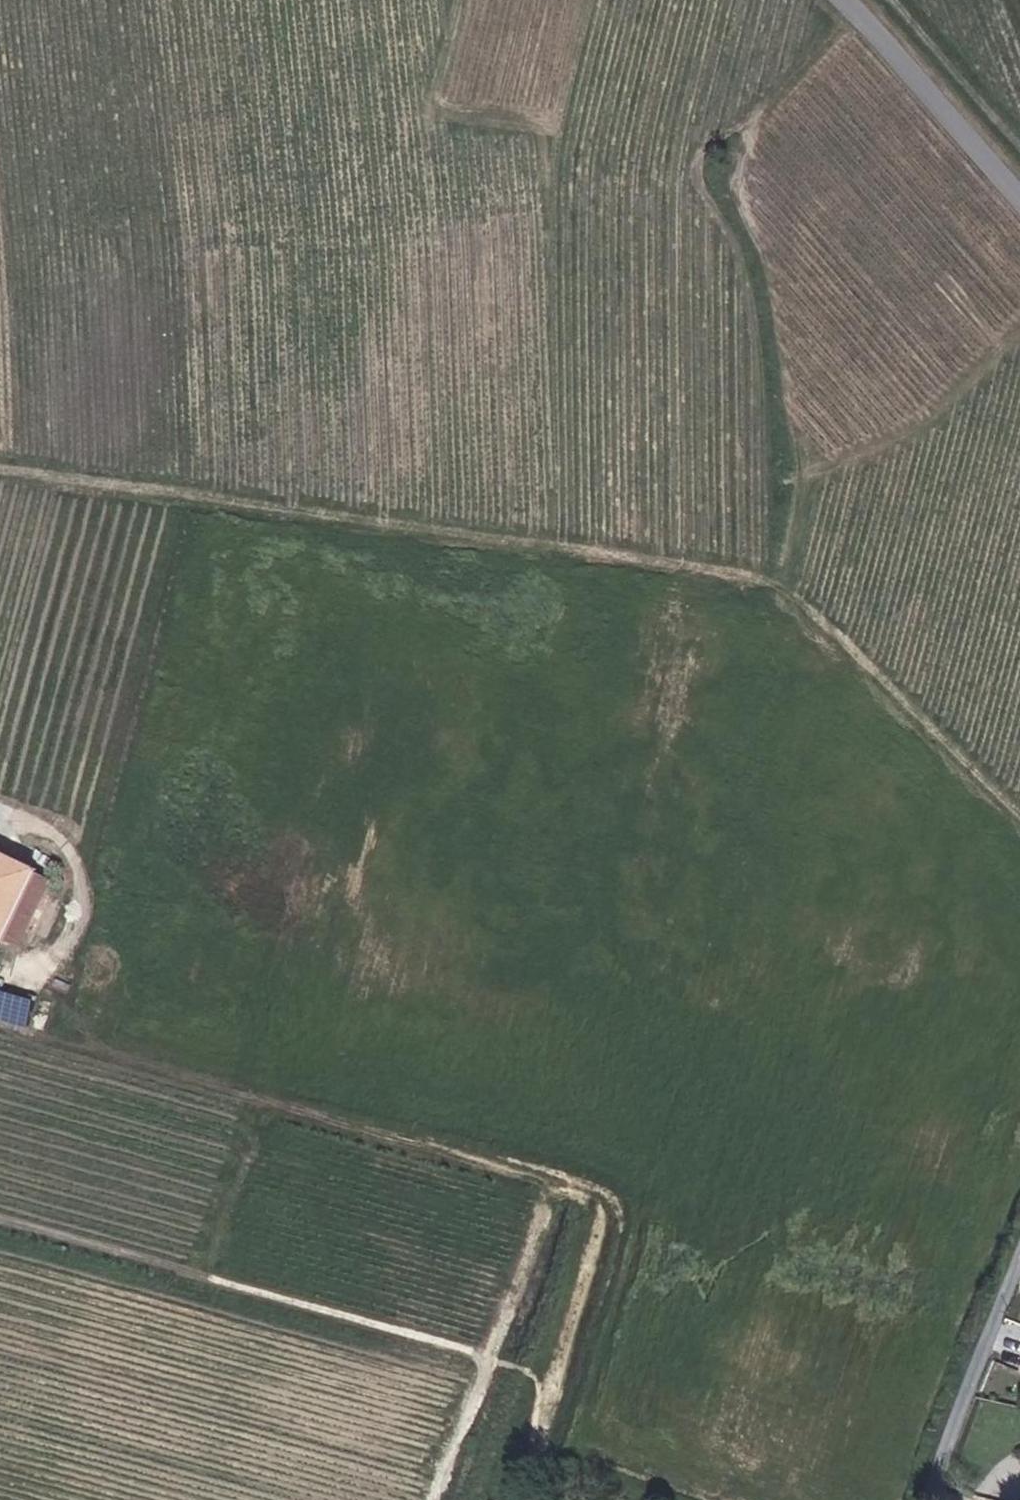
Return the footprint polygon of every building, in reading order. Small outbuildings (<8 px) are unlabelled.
[(40,854),(36,870),(52,833),(56,818),(40,854)] [(36,870),(21,922),(37,886),(52,833),(36,870)] [(36,870),(40,854),(42,847),(0,835),(0,858),(36,870)] [(19,928),(21,922),(36,870),(0,858),(0,923),(19,928)] [(54,919),(61,901),(48,896),(41,914),(54,919)]
